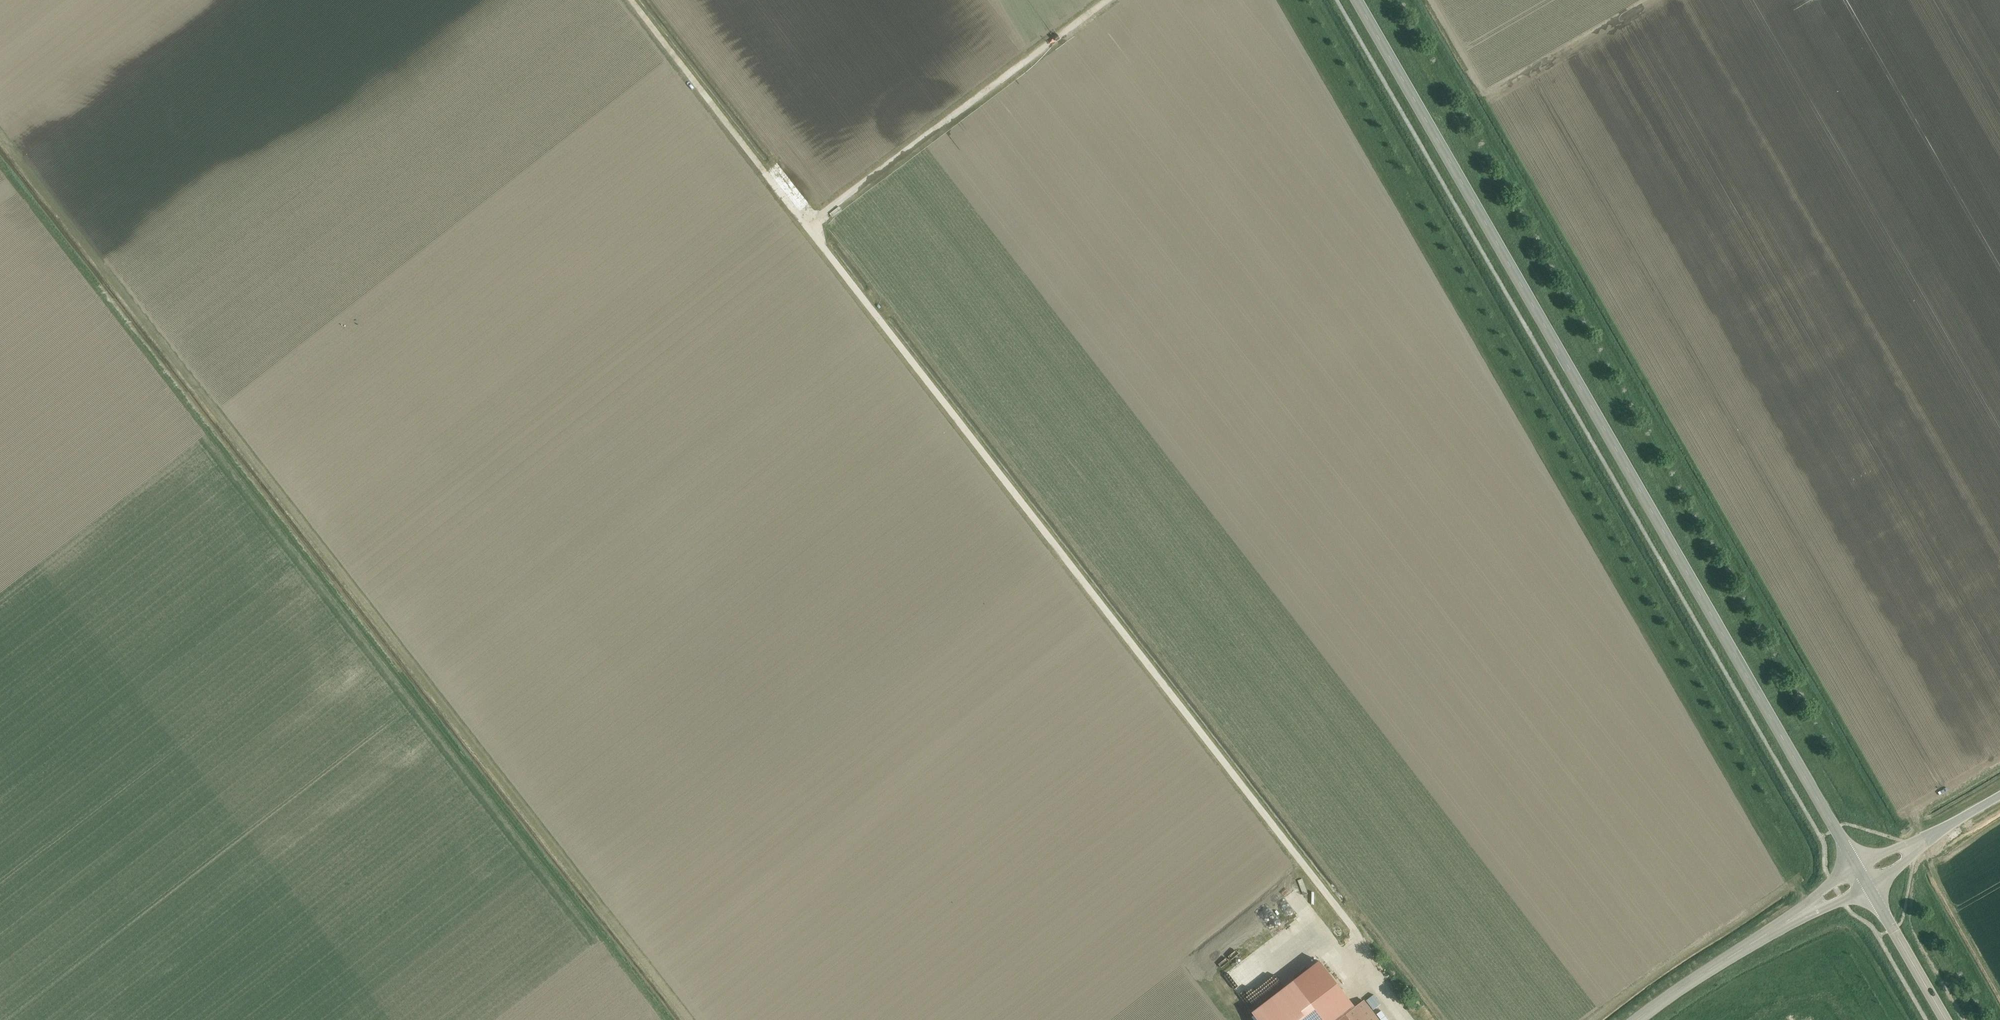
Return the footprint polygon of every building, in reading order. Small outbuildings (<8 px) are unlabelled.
[(813,229),(821,224),(812,209),(804,213),(813,229)] [(1290,984),(1251,1015),(1255,1019),(1319,1019),(1290,984)] [(1364,1001),(1339,1019),(1378,1019),(1364,1001)] [(1417,1019),(1424,1019),(1414,1010),(1411,1013),(1417,1019)]
